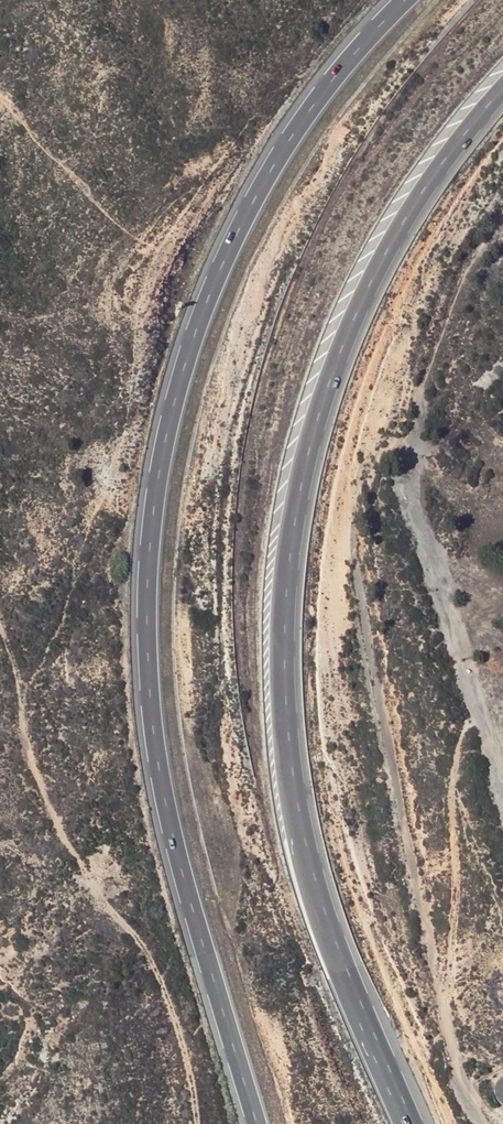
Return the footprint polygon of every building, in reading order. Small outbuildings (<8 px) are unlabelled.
[(502,1076),(498,1080),(496,1085),(495,1091),(496,1096),(499,1101),(502,1104),(502,1075),(502,1076)]
